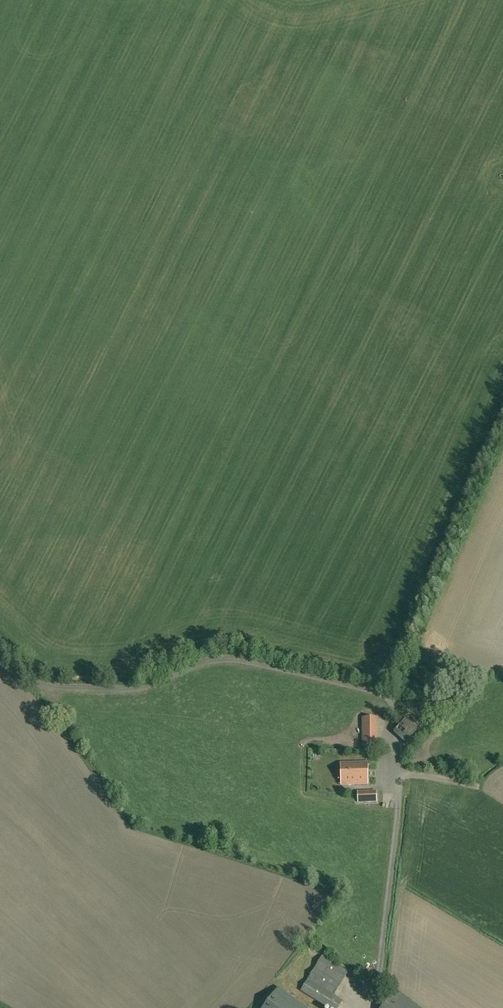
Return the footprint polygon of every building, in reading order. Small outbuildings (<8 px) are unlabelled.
[(378,746),(378,718),(363,718),(363,746),(378,746)] [(406,718),(399,726),(411,737),(418,729),(406,718)] [(341,763),(341,785),(368,785),(367,762),(341,763)] [(376,791),(365,791),(365,803),(377,802),(376,791)] [(308,979),(334,995),(349,971),(323,955),(308,979)] [(308,979),(301,991),(329,1007),(338,1007),(343,1000),(334,995),(308,979)] [(278,988),(263,1007),(306,1007),(278,988)] [(396,989),(382,1007),(420,1007),(396,989)]
